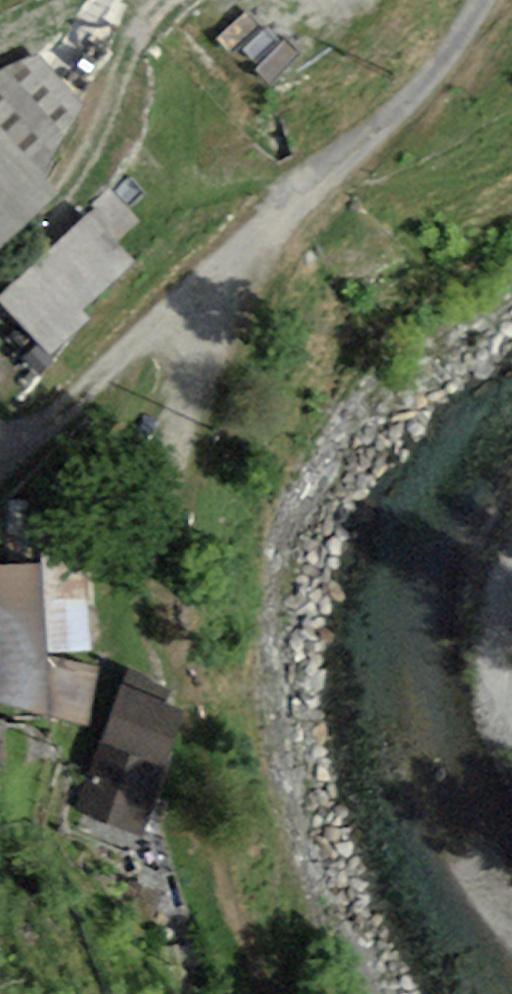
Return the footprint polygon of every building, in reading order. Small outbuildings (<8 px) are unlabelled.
[(58,184),(39,166),(78,103),(36,54),(0,71),(0,239),(58,184)] [(89,208),(0,294),(0,297),(52,351),(92,314),(85,307),(137,257),(89,208)] [(47,654),(94,651),(87,547),(42,550),(43,567),(47,654)] [(50,716),(47,654),(43,567),(0,566),(0,701),(50,716)] [(90,726),(109,671),(47,654),(50,716),(90,726)] [(165,704),(172,690),(132,672),(125,686),(165,704)] [(162,766),(184,712),(165,704),(125,686),(100,740),(162,766)] [(77,808),(139,834),(162,766),(100,740),(77,808)]
